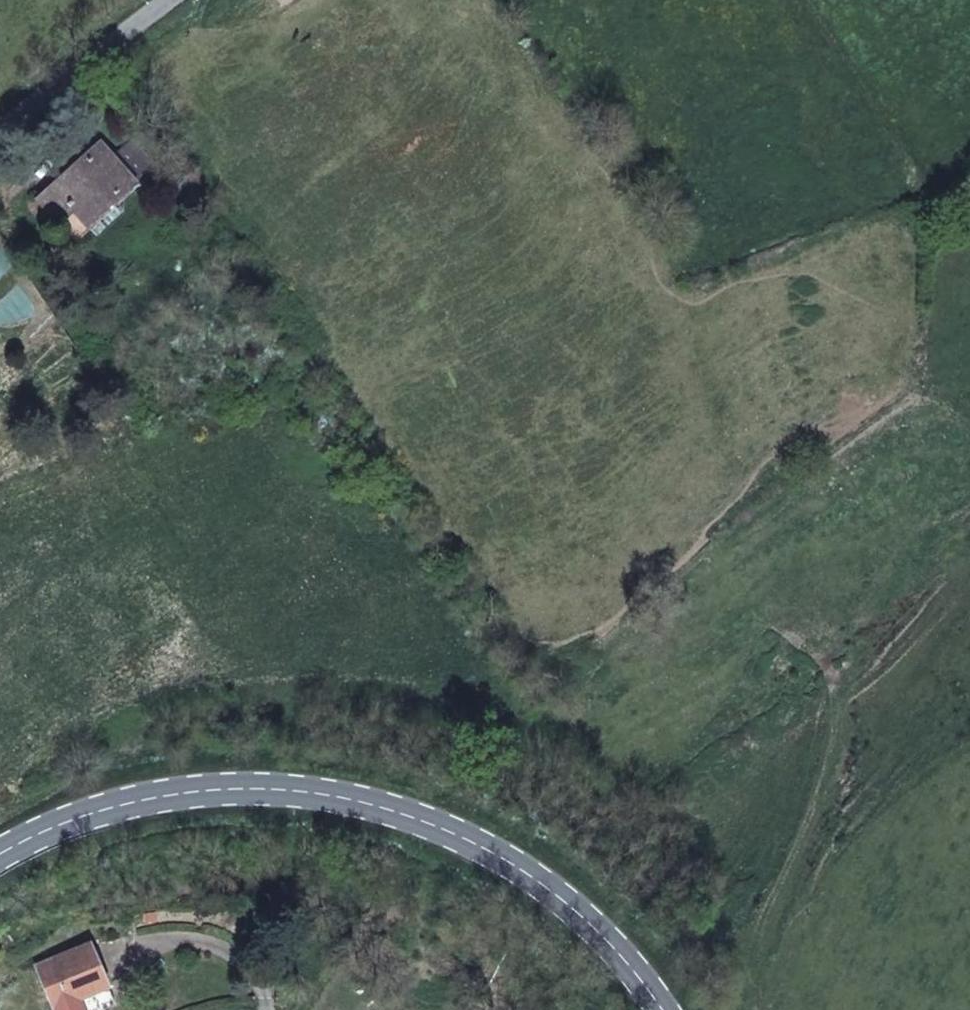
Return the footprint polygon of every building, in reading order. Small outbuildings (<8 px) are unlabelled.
[(151,174),(151,164),(131,141),(113,158),(133,180),(85,223),(95,235),(123,210),(123,199),(151,174)] [(85,223),(133,180),(113,158),(101,145),(40,200),(59,222),(73,210),(85,223)] [(85,223),(73,210),(59,222),(72,236),(85,223)] [(108,985),(91,944),(38,967),(55,1007),(108,985)]
